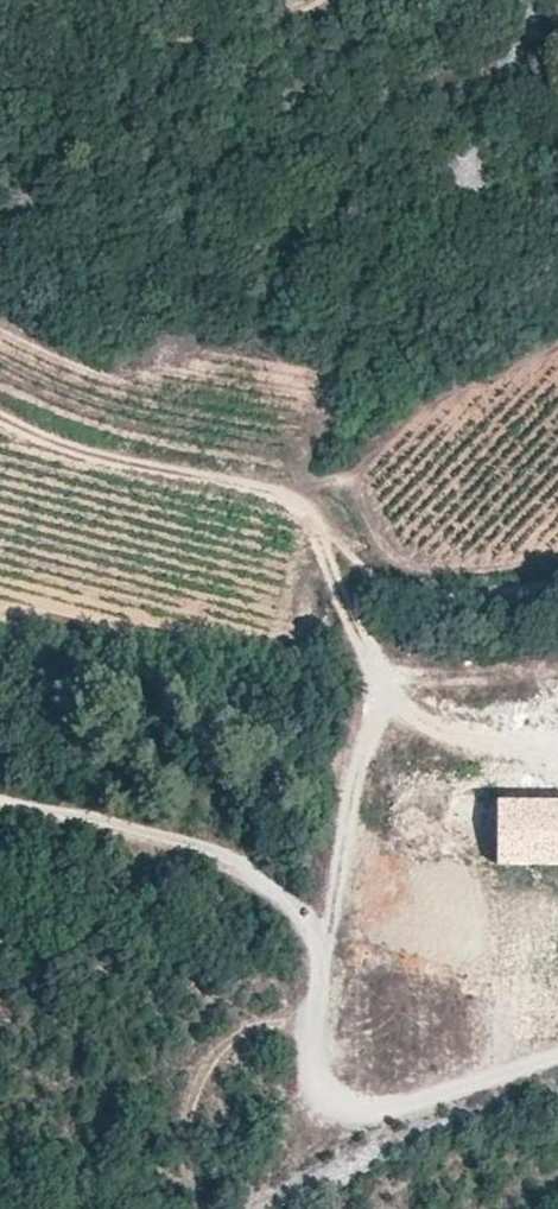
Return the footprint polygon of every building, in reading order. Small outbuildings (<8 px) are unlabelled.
[(495,795),(497,867),(557,870),(557,796),(495,795)]
